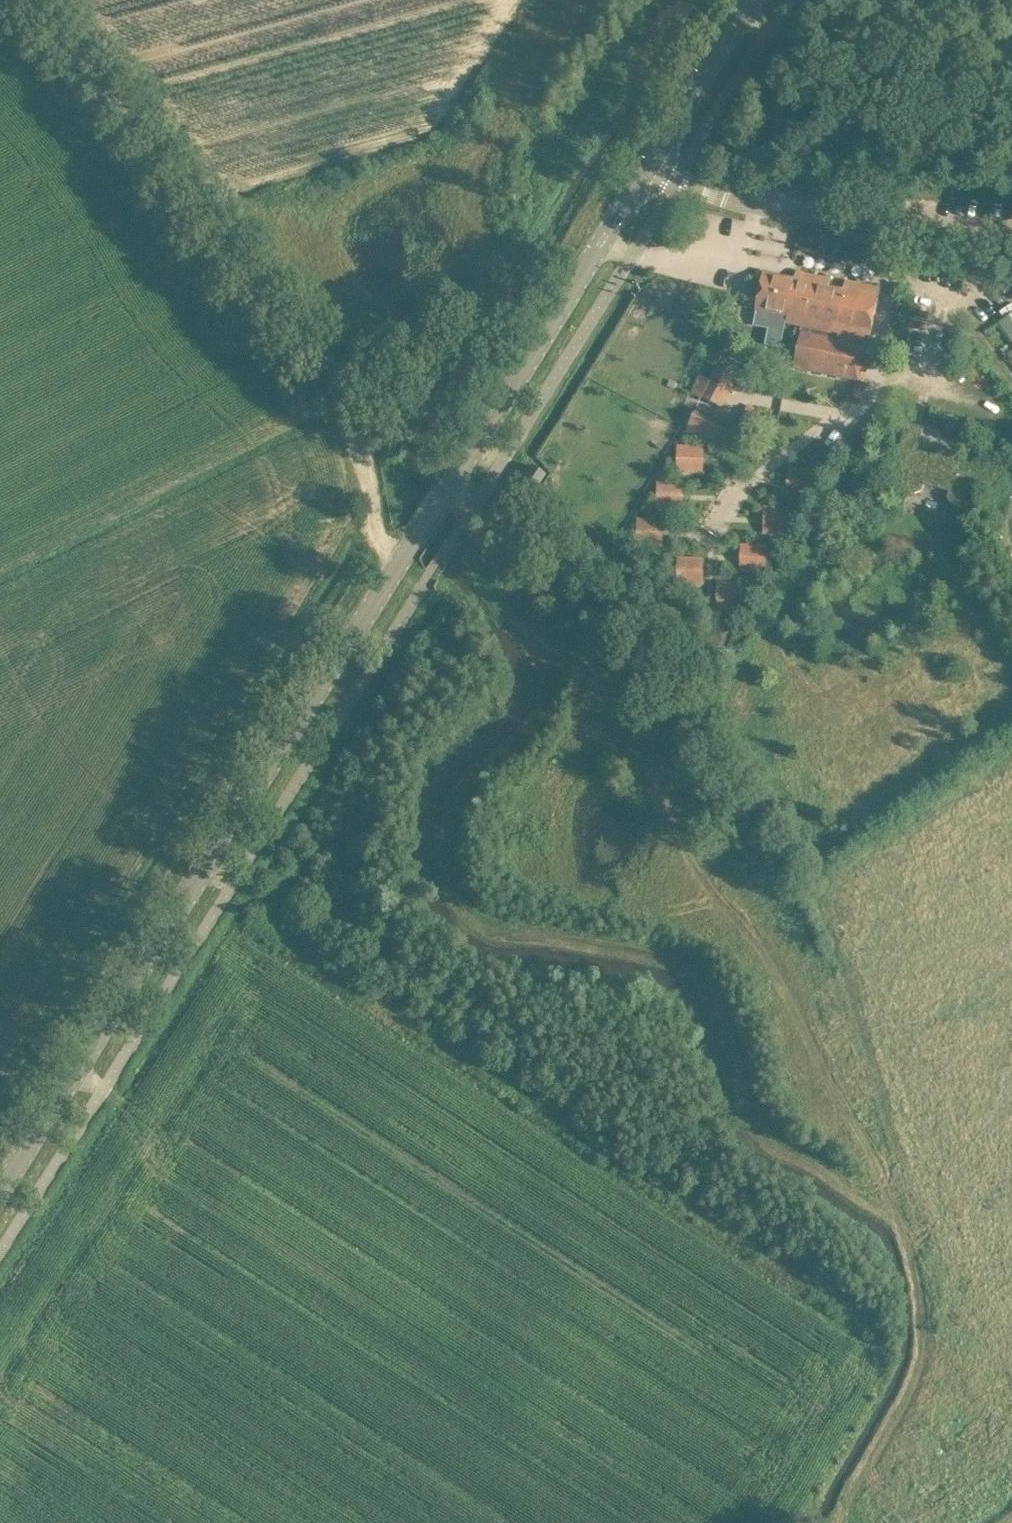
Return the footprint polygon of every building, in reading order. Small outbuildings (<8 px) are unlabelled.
[(764,273),(756,310),(787,316),(786,323),(802,327),(869,341),(879,290),(846,283),(844,291),(829,288),(830,280),(813,276),(812,283),(764,273)] [(1011,343),(1011,303),(998,313),(1003,318),(998,322),(1011,343)] [(801,331),(794,367),(860,381),(867,345),(801,331)] [(690,392),(725,408),(739,374),(717,363),(710,378),(698,374),(690,392)] [(852,398),(860,399),(863,385),(855,383),(852,398)] [(738,427),(696,409),(686,432),(728,450),(738,427)] [(701,470),(702,450),(689,450),(689,447),(679,447),(679,471),(689,472),(689,469),(701,470)] [(517,488),(530,497),(545,474),(532,465),(517,488)] [(791,473),(790,493),(802,493),(802,495),(812,495),(813,471),(803,471),(803,473),(791,473)] [(681,506),(682,487),(670,486),(670,484),(659,484),(659,508),(669,508),(669,506),(681,506)] [(767,510),(767,530),(779,531),(779,533),(789,533),(790,509),(780,509),(779,511),(767,510)] [(661,543),(661,523),(649,523),(649,521),(639,520),(638,545),(649,545),(649,543),(661,543)] [(744,548),(743,568),(755,568),(755,571),(766,571),(766,547),(756,546),(756,549),(744,548)] [(701,582),(702,562),(690,561),(690,559),(679,559),(679,583),(689,584),(689,581),(701,582)] [(721,586),(720,606),(732,606),(732,608),(742,609),(743,584),(733,584),(733,586),(721,586)]
